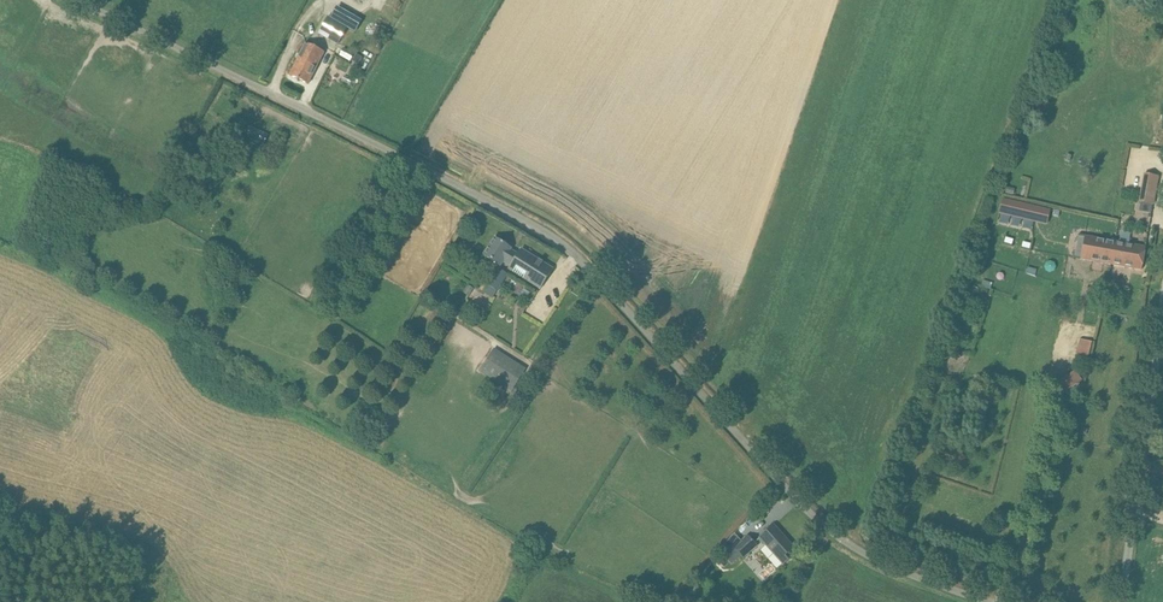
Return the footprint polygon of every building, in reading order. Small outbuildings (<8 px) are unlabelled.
[(348,27),(328,16),(319,34),(338,44),(348,27)] [(290,75),(308,84),(324,51),(305,43),(290,75)] [(354,55),(344,48),(340,54),(351,61),(354,55)] [(352,63),(358,66),(362,59),(356,56),(352,63)] [(251,127),(246,138),(263,146),(268,135),(251,127)] [(1158,177),(1144,174),(1139,203),(1153,205),(1158,177)] [(1015,189),(1007,187),(1006,193),(1014,195),(1015,189)] [(1038,207),(1034,223),(1047,225),(1051,209),(1038,207)] [(1081,258),(1111,264),(1115,242),(1085,237),(1081,258)] [(511,248),(495,238),(483,256),(500,266),(503,261),(510,265),(508,269),(541,289),(553,269),(521,249),(518,254),(513,251),(511,254),(508,252),(511,248)] [(1145,248),(1115,242),(1111,264),(1141,269),(1145,248)] [(508,274),(499,269),(484,293),(493,299),(508,274)] [(463,292),(468,296),(469,297),(475,289),(468,285),(463,292)] [(1092,342),(1079,339),(1075,359),(1087,362),(1092,342)] [(492,353),(480,371),(506,387),(517,369),(492,353)] [(1075,372),(1058,383),(1065,392),(1081,380),(1075,372)] [(774,525),(765,533),(759,538),(783,565),(792,557),(789,553),(794,548),(774,525)] [(734,548),(741,556),(755,544),(748,535),(734,548)] [(751,566),(763,582),(771,575),(759,560),(751,566)]
